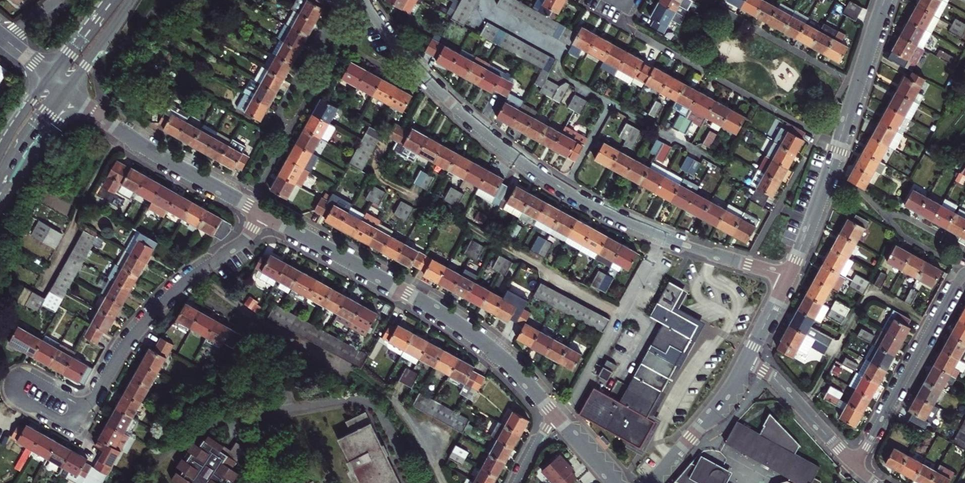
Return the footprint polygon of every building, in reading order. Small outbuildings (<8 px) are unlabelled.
[(300,14),(307,0),(298,0),(292,11),(293,11),(300,14)] [(323,8),(320,6),(323,0),(307,0),(300,14),(315,22),(320,14),(323,8)] [(409,10),(414,0),(393,0),(409,10)] [(459,5),(471,11),(474,5),(465,0),(462,0),(459,5)] [(506,8),(512,11),(518,0),(510,0),(506,8)] [(518,15),(525,2),(522,0),(518,0),(512,11),(518,15)] [(539,9),(543,12),(549,15),(555,19),(556,19),(562,8),(566,0),(544,0),(539,9)] [(660,1),(686,16),(689,11),(694,1),(692,0),(691,0),(661,0),(660,1)] [(727,0),(736,5),(742,9),(747,0),(727,0)] [(764,1),(762,0),(747,0),(742,9),(750,13),(756,16),(764,1)] [(847,7),(860,14),(864,7),(851,0),(850,0),(847,7)] [(918,6),(935,15),(943,0),(921,0),(918,6)] [(941,18),(949,2),(945,0),(943,0),(935,15),(939,17),(941,18)] [(681,25),(686,16),(660,1),(655,9),(651,17),(654,19),(651,26),(665,33),(672,20),(681,25)] [(770,24),(778,9),(764,1),(756,16),(763,20),(770,24)] [(525,2),(518,15),(524,18),(531,5),(525,2)] [(459,5),(456,11),(467,18),(471,11),(459,5)] [(524,18),(530,21),(537,8),(531,5),(524,18)] [(912,14),(909,20),(931,32),(939,17),(935,15),(918,6),(912,14)] [(856,21),(860,14),(847,7),(843,14),(856,21)] [(530,21),(535,25),(543,12),(539,9),(537,8),(530,21)] [(792,16),(778,9),(770,24),(776,28),(784,32),(792,16)] [(286,24),(292,28),(300,14),(293,11),(286,24)] [(452,18),(463,25),(467,18),(456,11),(454,15),(452,18)] [(543,12),(535,25),(542,28),(549,15),(543,12)] [(312,29),(315,22),(300,14),(292,28),(308,36),(312,29)] [(542,28),(548,32),(555,19),(549,15),(542,28)] [(791,36),(798,39),(807,24),(792,16),(784,32),(791,36)] [(548,32),(554,35),(561,22),(556,19),(555,19),(548,32)] [(901,35),(923,47),(931,32),(909,20),(906,26),(901,35)] [(956,26),(964,31),(964,22),(960,20),(956,26)] [(482,35),(488,38),(496,25),(489,21),(482,35)] [(554,35),(560,38),(567,25),(561,22),(554,35)] [(292,28),(286,24),(278,39),(284,43),(292,28)] [(806,44),(812,47),(820,32),(807,24),(798,39),(806,44)] [(488,38),(495,42),(502,28),(496,25),(488,38)] [(567,25),(560,38),(566,42),(573,29),(567,25)] [(579,32),(572,45),(569,51),(579,57),(584,49),(589,52),(599,35),(592,32),(583,26),(579,32)] [(820,32),(812,47),(819,51),(826,55),(838,33),(823,26),(820,32)] [(956,26),(953,33),(964,39),(964,31),(956,26)] [(304,44),(308,36),(292,28),(284,43),(300,51),(304,44)] [(502,28),(495,42),(501,45),(509,32),(502,28)] [(573,29),(566,42),(572,45),(579,32),(573,29)] [(501,45),(507,48),(514,35),(509,32),(501,45)] [(844,36),(838,33),(826,55),(834,60),(840,63),(848,47),(840,43),(844,36)] [(514,35),(507,48),(512,52),(520,38),(514,35)] [(589,52),(604,60),(614,43),(608,40),(599,35),(589,52)] [(891,58),(912,69),(924,47),(923,47),(901,35),(897,42),(892,50),(895,52),(891,58)] [(439,42),(433,38),(425,52),(432,56),(439,42)] [(520,38),(512,52),(518,55),(526,41),(520,38)] [(522,57),(525,59),(533,45),(526,41),(518,55),(522,57)] [(459,53),(439,42),(432,56),(439,60),(438,62),(444,65),(450,69),(459,53)] [(296,58),(300,51),(284,43),(277,57),(292,65),(296,58)] [(604,60),(622,69),(632,52),(622,47),(614,43),(604,60)] [(533,45),(525,59),(531,62),(539,48),(533,45)] [(476,56),(462,48),(459,53),(473,61),(476,56)] [(539,48),(531,62),(537,65),(544,52),(539,48)] [(584,49),(579,57),(585,60),(589,52),(584,49)] [(946,51),(942,57),(954,64),(958,57),(946,51)] [(261,67),(269,71),(277,57),(269,52),(261,67)] [(544,52),(537,65),(543,68),(551,55),(544,52)] [(622,69),(619,75),(634,84),(637,78),(643,81),(652,65),(647,62),(647,61),(642,58),(632,52),(622,69)] [(459,53),(450,69),(457,73),(464,77),(473,61),(459,53)] [(551,55),(543,68),(550,72),(552,68),(557,59),(551,55)] [(491,64),(476,56),(473,61),(488,70),(491,64)] [(289,72),(292,65),(277,57),(269,71),(285,80),(289,72)] [(342,76),(358,85),(367,69),(357,63),(351,60),(342,76)] [(473,61),(464,77),(471,81),(479,85),(488,70),(473,61)] [(491,64),(488,70),(508,81),(511,76),(491,64)] [(657,67),(652,65),(643,81),(663,92),(672,75),(662,69),(657,67)] [(2,67),(0,70),(0,85),(10,74),(2,67)] [(254,81),(261,85),(269,71),(261,67),(254,81)] [(540,92),(546,96),(554,82),(547,79),(550,72),(543,68),(534,83),(543,88),(540,92)] [(358,85),(373,93),(382,77),(375,73),(367,69),(358,85)] [(508,81),(488,70),(479,85),(486,90),(493,93),(494,90),(501,94),(508,81)] [(898,90),(915,100),(919,92),(927,77),(914,70),(910,78),(906,75),(902,82),(898,90)] [(281,87),(285,80),(269,71),(261,85),(277,94),(281,87)] [(951,74),(944,86),(948,88),(950,90),(957,77),(951,74)] [(663,92),(678,101),(687,84),(680,80),(672,75),(663,92)] [(382,77),(373,93),(388,102),(397,85),(389,81),(382,77)] [(246,95),(254,99),(261,85),(254,81),(249,79),(242,93),(246,95)] [(515,85),(508,81),(501,94),(508,98),(515,85)] [(546,96),(560,104),(570,86),(564,83),(559,85),(554,82),(546,96)] [(678,101),(693,110),(702,92),(694,88),(687,84),(678,101)] [(277,94),(261,85),(254,99),(269,107),(273,101),(277,94)] [(397,85),(388,102),(403,110),(412,94),(405,90),(397,85)] [(120,90),(114,98),(123,105),(129,98),(120,90)] [(893,98),(890,105),(907,114),(915,100),(898,90),(893,98)] [(693,110),(708,118),(717,101),(710,97),(702,92),(693,110)] [(925,96),(919,92),(915,100),(921,103),(925,96)] [(239,108),(247,112),(254,99),(246,95),(239,108)] [(569,109),(574,112),(581,98),(576,95),(569,109)] [(318,105),(314,112),(330,121),(338,108),(339,105),(323,96),(318,105)] [(523,106),(508,98),(506,103),(520,111),(523,106)] [(581,98),(574,112),(580,115),(588,102),(581,98)] [(266,113),(269,107),(254,99),(247,112),(262,120),(266,113)] [(921,103),(915,100),(907,114),(913,117),(921,103)] [(684,114),(676,127),(682,131),(687,120),(693,110),(678,101),(674,108),(684,114)] [(715,122),(723,127),(732,110),(723,105),(717,101),(708,118),(715,122)] [(505,123),(511,126),(520,111),(506,103),(497,118),(505,123)] [(664,107),(658,103),(653,113),(659,116),(664,107)] [(886,111),(881,121),(898,129),(907,114),(890,105),(886,111)] [(519,130),(525,134),(534,118),(537,113),(523,106),(520,111),(511,126),(519,130)] [(740,114),(732,110),(723,127),(738,135),(747,119),(740,114)] [(309,121),(306,127),(322,136),(330,121),(314,112),(309,121)] [(534,118),(548,126),(550,121),(537,113),(534,118)] [(179,141),(187,124),(167,114),(159,127),(166,131),(165,133),(170,136),(179,141)] [(913,117),(907,114),(898,129),(904,132),(913,117)] [(533,138),(539,142),(548,126),(534,118),(525,134),(533,138)] [(694,124),(687,120),(682,131),(688,134),(694,124)] [(877,128),(873,136),(889,145),(898,129),(881,121),(877,128)] [(396,138),(403,125),(396,122),(389,134),(396,138)] [(644,126),(635,122),(626,139),(635,143),(644,126)] [(723,127),(715,122),(713,126),(721,131),(723,127)] [(782,126),(775,140),(798,152),(801,146),(805,139),(803,137),(806,132),(788,122),(785,127),(782,126)] [(370,123),(366,130),(379,138),(383,131),(370,123)] [(187,124),(179,141),(185,144),(193,148),(202,132),(187,124)] [(413,164),(420,151),(429,134),(421,130),(413,126),(412,130),(403,125),(396,138),(398,139),(391,152),(413,164)] [(546,146),(553,149),(561,134),(548,126),(539,142),(546,146)] [(561,134),(553,149),(562,154),(575,161),(587,139),(565,126),(561,134)] [(219,135),(205,127),(202,132),(216,140),(219,135)] [(313,152),(322,136),(306,127),(301,135),(297,143),(313,152)] [(889,145),(895,149),(904,132),(898,129),(889,145)] [(379,138),(366,130),(363,136),(376,144),(379,138)] [(201,153),(207,156),(216,140),(202,132),(193,148),(201,153)] [(652,145),(659,150),(667,136),(659,132),(652,145)] [(420,151),(434,159),(444,142),(436,138),(429,134),(420,151)] [(704,145),(711,149),(717,137),(711,134),(704,145)] [(234,142),(219,135),(216,140),(231,147),(234,142)] [(362,138),(359,142),(373,150),(376,144),(363,136),(362,138)] [(673,141),(667,136),(659,150),(667,154),(673,141)] [(864,152),(881,161),(889,145),(873,136),(868,144),(864,152)] [(216,140),(207,156),(214,160),(222,164),(231,147),(216,140)] [(775,140),(767,156),(789,168),(793,160),(798,152),(775,140)] [(248,150),(234,142),(231,147),(245,155),(248,150)] [(359,142),(356,149),(370,156),(373,150),(359,142)] [(434,159),(450,167),(459,151),(451,147),(444,142),(434,159)] [(602,163),(610,168),(620,150),(605,142),(596,160),(602,163)] [(321,156),(313,152),(297,143),(293,150),(289,158),(311,170),(312,171),(321,156)] [(252,158),(245,155),(231,147),(222,164),(229,168),(237,172),(238,169),(244,172),(252,158)] [(370,156),(356,149),(354,153),(353,155),(366,163),(370,156)] [(620,150),(610,168),(618,172),(625,175),(634,158),(620,150)] [(450,167),(465,176),(474,159),(466,155),(459,151),(450,167)] [(683,163),(689,167),(696,155),(688,151),(683,163)] [(849,180),(865,189),(877,168),(883,171),(887,164),(881,161),(864,152),(858,162),(849,180)] [(353,155),(349,161),(363,169),(366,163),(353,155)] [(696,155),(689,167),(696,171),(702,159),(696,155)] [(767,156),(760,169),(782,181),(785,175),(789,168),(767,156)] [(281,173),(297,182),(303,185),(311,170),(289,158),(285,165),(281,173)] [(634,180),(641,184),(650,167),(634,158),(625,175),(634,180)] [(465,176),(481,184),(490,168),(481,163),(474,159),(465,176)] [(137,169),(131,166),(129,169),(116,162),(104,185),(116,192),(122,182),(138,190),(146,174),(137,169)] [(415,180),(421,183),(428,171),(422,167),(415,180)] [(648,187),(657,192),(666,175),(650,167),(641,184),(648,187)] [(490,168),(481,184),(477,191),(493,200),(497,194),(502,196),(509,183),(503,180),(505,177),(498,173),(490,168)] [(669,168),(666,175),(680,183),(684,176),(669,168)] [(782,181),(760,169),(756,177),(776,190),(779,185),(782,181)] [(428,171),(421,183),(427,186),(434,174),(428,171)] [(289,195),(297,182),(281,173),(278,178),(273,186),(289,195)] [(153,199),(162,183),(152,178),(146,174),(138,190),(153,199)] [(663,195),(671,200),(680,183),(666,175),(657,192),(663,195)] [(699,185),(684,176),(680,183),(696,191),(699,185)] [(753,192),(766,199),(769,192),(772,194),(773,190),(759,181),(753,192)] [(162,183),(153,199),(149,206),(165,214),(169,207),(178,191),(171,188),(162,183)] [(524,208),(532,191),(522,186),(517,183),(515,187),(509,183),(502,196),(524,208)] [(679,204),(687,208),(696,191),(680,183),(671,200),(679,204)] [(373,199),(379,187),(373,184),(367,196),(373,199)] [(445,197),(451,200),(458,187),(452,184),(445,197)] [(386,190),(379,187),(373,199),(380,202),(386,190)] [(458,187),(451,200),(458,204),(466,191),(458,187)] [(911,207),(920,212),(928,196),(913,187),(904,203),(911,207)] [(323,197),(328,199),(329,200),(332,193),(327,190),(323,197)] [(178,191),(169,207),(184,215),(192,199),(186,196),(178,191)] [(532,191),(524,208),(539,216),(548,199),(539,195),(532,191)] [(702,216),(711,199),(696,191),(687,208),(695,212),(702,216)] [(766,199),(753,192),(750,199),(762,206),(766,199)] [(493,200),(499,203),(502,196),(497,194),(493,200)] [(714,194),(711,199),(726,208),(729,202),(714,194)] [(524,208),(502,196),(499,203),(520,214),(524,208)] [(935,219),(943,204),(928,196),(920,212),(927,215),(935,219)] [(322,213),(329,200),(328,199),(323,197),(316,210),(322,213)] [(338,205),(329,200),(322,213),(330,218),(329,220),(332,222),(340,226),(353,204),(341,198),(338,205)] [(394,211),(401,214),(407,202),(401,198),(394,211)] [(192,199),(184,215),(191,219),(188,225),(196,229),(199,223),(207,207),(198,203),(192,199)] [(539,216),(554,224),(563,208),(555,203),(548,199),(539,216)] [(717,224),(726,208),(711,199),(702,216),(708,219),(717,224)] [(414,206),(407,202),(401,214),(408,218),(414,206)] [(729,202),(726,208),(741,215),(744,210),(729,202)] [(366,212),(353,204),(340,226),(347,230),(354,234),(366,212)] [(948,227),(957,212),(943,204),(935,219),(943,224),(948,227)] [(964,228),(964,207),(961,205),(957,212),(948,227),(956,231),(962,234),(964,228)] [(207,207),(199,223),(213,231),(222,236),(229,230),(231,226),(231,221),(217,213),(207,207)] [(761,217),(745,207),(744,210),(741,215),(732,232),(741,236),(749,241),(761,217)] [(520,215),(535,223),(535,222),(539,216),(524,208),(520,214),(520,215)] [(554,224),(570,232),(579,216),(571,212),(563,208),(554,224)] [(741,215),(726,208),(717,224),(726,229),(732,232),(741,215)] [(362,238),(368,242),(380,219),(366,212),(354,234),(362,238)] [(840,232),(858,242),(870,220),(856,212),(853,219),(849,217),(845,224),(840,232)] [(551,230),(554,224),(539,216),(535,222),(551,230)] [(579,216),(570,232),(585,241),(593,224),(586,220),(579,216)] [(382,249),(390,233),(394,227),(380,219),(368,242),(375,245),(382,249)] [(56,247),(65,232),(42,220),(34,235),(56,247)] [(570,232),(554,224),(551,230),(566,238),(570,232)] [(593,224),(585,241),(600,248),(608,232),(602,228),(593,224)] [(514,226),(507,240),(514,244),(521,230),(514,226)] [(97,235),(84,228),(81,234),(94,241),(97,235)] [(141,238),(132,252),(148,260),(152,252),(155,246),(151,243),(155,236),(145,230),(141,238)] [(585,241),(570,232),(566,238),(582,247),(585,241)] [(608,232),(600,248),(597,255),(611,262),(614,257),(623,240),(616,236),(608,232)] [(849,258),(858,242),(840,232),(836,240),(832,248),(849,258)] [(396,257),(405,241),(390,233),(382,249),(390,253),(396,257)] [(534,246),(541,249),(548,236),(541,233),(534,246)] [(94,241),(81,234),(77,240),(91,247),(94,241)] [(128,250),(132,252),(141,238),(136,235),(128,250)] [(548,236),(541,249),(547,252),(554,240),(548,236)] [(472,253),(479,241),(473,238),(466,250),(472,253)] [(77,240),(74,246),(87,253),(90,248),(91,247),(77,240)] [(630,244),(623,240),(614,257),(630,265),(639,248),(630,244)] [(413,262),(419,266),(426,252),(405,241),(396,257),(406,262),(412,265),(413,262)] [(486,245),(479,241),(472,253),(479,257),(486,245)] [(585,241),(582,247),(597,255),(600,248),(585,241)] [(886,262),(902,271),(912,253),(905,250),(896,244),(886,262)] [(74,246),(71,252),(84,259),(87,253),(74,246)] [(856,261),(849,258),(832,248),(827,256),(823,264),(840,273),(847,277),(856,261)] [(71,252),(67,259),(81,266),(83,263),(84,259),(71,252)] [(132,252),(124,267),(140,275),(144,268),(148,260),(132,252)] [(431,275),(439,280),(448,264),(426,252),(419,266),(426,270),(425,272),(431,275)] [(262,253),(255,267),(259,269),(256,275),(273,285),(277,278),(286,262),(279,259),(270,254),(268,257),(262,253)] [(494,265),(501,269),(508,257),(501,253),(494,265)] [(902,271),(917,279),(927,262),(919,258),(912,253),(902,271)] [(514,260),(508,257),(501,269),(507,272),(514,260)] [(81,266),(67,259),(64,265),(77,272),(81,266)] [(294,267),(286,262),(277,278),(282,281),(278,287),(288,293),(300,270),(294,267)] [(934,266),(927,262),(917,279),(933,288),(942,271),(934,266)] [(110,278),(116,281),(132,290),(136,282),(140,275),(124,267),(118,263),(110,278)] [(453,288),(462,272),(448,264),(439,280),(447,284),(453,288)] [(815,279),(832,288),(840,273),(823,264),(819,272),(815,279)] [(64,265),(60,271),(74,279),(75,276),(77,272),(64,265)] [(598,287),(605,273),(597,269),(590,283),(598,287)] [(308,274),(300,270),(288,293),(303,301),(307,294),(316,278),(308,274)] [(885,270),(878,283),(885,287),(891,274),(885,270)] [(60,271),(57,277),(71,284),(74,279),(60,271)] [(476,279),(462,272),(453,288),(460,291),(467,295),(476,279)] [(605,273),(598,287),(605,291),(613,277),(605,273)] [(840,273),(832,288),(838,292),(847,277),(840,273)] [(858,273),(854,280),(868,288),(872,282),(858,273)] [(71,284),(57,277),(54,283),(67,290),(68,289),(71,284)] [(668,277),(657,299),(671,306),(676,296),(681,285),(668,277)] [(323,282),(316,278),(307,294),(321,302),(330,286),(323,282)] [(491,288),(476,279),(467,295),(475,299),(483,303),(491,288)] [(823,303),(832,288),(815,279),(811,286),(807,294),(823,303)] [(868,288),(854,280),(850,287),(864,294),(868,288)] [(116,281),(109,294),(125,303),(129,296),(132,290),(116,281)] [(543,282),(536,294),(543,298),(550,285),(543,282)] [(67,290),(54,283),(50,289),(64,297),(67,290)] [(549,301),(556,289),(550,285),(543,298),(549,301)] [(330,286),(321,302),(337,310),(346,294),(338,290),(330,286)] [(913,287),(906,299),(912,302),(919,290),(913,287)] [(504,295),(491,288),(483,303),(488,306),(496,310),(504,295)] [(64,297),(50,289),(47,296),(60,304),(64,297)] [(562,292),(556,289),(549,301),(555,305),(562,292)] [(43,304),(47,296),(38,291),(35,290),(28,303),(40,309),(43,304)] [(555,305),(561,308),(568,295),(562,292),(555,305)] [(125,303),(109,294),(102,307),(118,316),(122,309),(125,303)] [(264,303),(252,294),(247,301),(260,311),(260,310),(263,305),(264,303)] [(346,294),(337,310),(353,319),(361,302),(354,298),(346,294)] [(830,307),(823,303),(807,294),(802,302),(798,309),(815,318),(821,322),(830,307)] [(526,306),(504,295),(496,310),(505,315),(513,320),(514,318),(519,320),(526,306)] [(568,295),(561,308),(567,311),(574,298),(568,295)] [(60,304),(47,296),(43,304),(56,311),(60,304)] [(574,298),(567,311),(570,312),(574,315),(580,301),(574,298)] [(187,299),(178,316),(194,324),(203,308),(195,303),(187,299)] [(275,316),(282,303),(276,299),(268,312),(275,316)] [(696,319),(671,306),(657,299),(650,313),(662,319),(689,332),(692,326),(696,319)] [(574,315),(580,318),(586,305),(580,301),(574,315)] [(361,302),(353,319),(368,327),(377,310),(368,306),(361,302)] [(289,306),(282,303),(275,316),(281,319),(289,306)] [(835,303),(832,308),(845,316),(849,310),(835,303)] [(585,321),(592,308),(586,305),(580,318),(585,321)] [(294,309),(289,306),(281,319),(287,322),(294,309)] [(534,311),(526,306),(519,320),(526,325),(520,338),(527,342),(534,345),(542,330),(528,322),(534,311)] [(118,316),(102,307),(93,322),(106,329),(110,332),(115,322),(118,316)] [(894,307),(881,329),(888,333),(900,311),(894,307)] [(203,308),(194,324),(209,332),(218,316),(209,311),(203,308)] [(585,321),(592,324),(598,311),(592,308),(585,321)] [(842,323),(845,316),(832,308),(828,316),(842,323)] [(294,309),(287,322),(293,326),(300,312),(297,310),(294,309)] [(810,327),(815,318),(798,309),(794,317),(790,324),(830,346),(833,340),(810,327)] [(592,324),(598,328),(605,315),(598,311),(592,324)] [(900,311),(888,333),(903,341),(908,333),(911,327),(907,324),(911,317),(900,311)] [(300,312),(293,326),(299,329),(306,315),(300,312)] [(306,315),(299,329),(305,332),(312,319),(306,315)] [(605,315),(598,328),(604,331),(611,318),(605,315)] [(228,321),(218,316),(209,332),(206,338),(222,347),(227,339),(233,342),(244,330),(228,321)] [(312,319),(305,332),(311,336),(318,322),(312,319)] [(368,327),(353,319),(349,325),(365,333),(368,327)] [(662,319),(651,340),(665,347),(669,339),(682,345),(685,340),(689,332),(662,319)] [(951,333),(964,341),(964,322),(959,319),(955,326),(951,333)] [(93,322),(89,329),(102,337),(106,329),(93,322)] [(311,336),(317,338),(324,325),(318,322),(311,336)] [(391,340),(407,348),(417,332),(408,327),(401,323),(399,326),(392,323),(385,337),(391,340)] [(826,352),(830,346),(790,324),(786,332),(782,339),(783,340),(779,348),(794,356),(802,342),(811,347),(813,345),(826,352)] [(324,325),(317,338),(324,342),(331,329),(328,327),(324,325)] [(37,355),(45,339),(23,327),(14,342),(25,349),(37,355)] [(89,329),(86,336),(99,343),(102,337),(89,329)] [(324,342),(330,345),(337,332),(331,329),(324,342)] [(881,329),(873,345),(879,348),(888,333),(881,329)] [(556,338),(542,330),(534,345),(541,349),(548,354),(556,338)] [(862,330),(858,336),(871,343),(874,337),(862,330)] [(337,332),(330,345),(337,349),(343,336),(337,332)] [(407,348),(423,357),(432,340),(425,336),(417,332),(407,348)] [(888,333),(879,348),(895,357),(899,349),(903,341),(888,333)] [(942,348),(964,361),(964,350),(964,349),(964,341),(951,333),(947,341),(942,348)] [(162,334),(159,341),(171,347),(175,341),(167,336),(162,334)] [(62,342),(48,335),(45,339),(59,347),(62,342)] [(343,336),(337,349),(343,352),(349,339),(343,336)] [(556,338),(548,354),(555,357),(564,362),(572,347),(556,338)] [(50,363),(59,347),(45,339),(37,355),(44,359),(50,363)] [(349,339),(343,352),(349,356),(356,342),(349,339)] [(665,347),(651,340),(649,346),(675,360),(678,353),(682,345),(669,339),(665,347)] [(407,348),(391,340),(389,344),(404,353),(407,348)] [(432,340),(423,357),(437,365),(446,348),(440,344),(432,340)] [(147,355),(145,360),(160,369),(171,347),(159,341),(155,348),(152,346),(147,355)] [(62,342),(59,347),(75,356),(78,351),(62,342)] [(356,342),(349,356),(357,360),(364,347),(356,342)] [(675,360),(649,346),(642,359),(668,373),(671,367),(675,360)] [(75,356),(59,347),(50,363),(59,368),(66,372),(75,356)] [(364,347),(357,360),(363,363),(370,350),(364,347)] [(583,353),(572,347),(564,362),(568,364),(575,368),(583,353)] [(437,365),(453,373),(462,356),(453,351),(446,348),(437,365)] [(879,348),(872,362),(887,370),(891,364),(895,357),(879,348)] [(934,363),(956,376),(960,369),(964,371),(964,368),(964,361),(942,348),(938,356),(934,363)] [(90,364),(75,356),(66,372),(74,377),(81,381),(90,364)] [(462,356),(453,373),(474,385),(481,371),(474,367),(475,363),(469,360),(462,356)] [(846,358),(842,364),(856,371),(859,365),(846,358)] [(858,372),(864,376),(879,384),(884,377),(887,370),(872,362),(866,358),(858,372)] [(668,373),(642,359),(635,373),(661,387),(664,381),(668,373)] [(160,369),(145,360),(140,368),(136,377),(151,385),(160,369)] [(603,365),(613,371),(616,366),(606,360),(603,365)] [(930,371),(926,378),(943,388),(948,380),(952,382),(956,376),(934,363),(930,371)] [(606,380),(611,371),(602,366),(596,375),(606,380)] [(415,371),(408,367),(402,380),(408,384),(415,371)] [(415,371),(408,384),(414,387),(421,374),(415,371)] [(487,374),(481,371),(474,385),(479,388),(487,374)] [(661,387),(635,373),(628,386),(654,400),(657,394),(661,387)] [(856,389),(872,398),(876,390),(879,384),(864,376),(856,389)] [(151,385),(136,377),(131,386),(127,391),(143,400),(151,385)] [(921,386),(918,392),(935,402),(943,388),(926,378),(921,386)] [(831,384),(827,391),(840,399),(844,391),(831,384)] [(479,388),(474,385),(469,395),(474,398),(479,388)] [(655,417),(647,413),(621,399),(595,386),(580,412),(583,415),(594,421),(641,445),(642,442),(647,432),(655,417)] [(654,400),(628,386),(621,399),(647,413),(651,407),(654,400)] [(856,389),(848,404),(864,412),(868,405),(872,398),(856,389)] [(422,408),(429,394),(423,390),(416,404),(422,408)] [(123,400),(120,406),(135,414),(143,400),(127,391),(123,400)] [(824,397),(837,404),(840,399),(827,391),(824,397)] [(935,402),(918,392),(913,400),(909,409),(913,412),(910,417),(922,424),(925,426),(929,418),(926,417),(935,402)] [(422,408),(428,411),(435,398),(429,394),(422,408)] [(428,411),(434,415),(442,401),(438,399),(435,398),(428,411)] [(840,399),(837,404),(845,409),(848,404),(840,399)] [(434,415),(441,419),(448,405),(442,401),(434,415)] [(861,418),(864,412),(848,404),(845,409),(841,416),(857,425),(861,418)] [(441,419),(447,422),(454,409),(448,405),(441,419)] [(135,414),(120,406),(115,413),(111,421),(127,430),(135,414)] [(452,425),(459,413),(459,412),(454,409),(447,422),(452,425)] [(392,465),(389,467),(386,461),(389,459),(386,454),(388,453),(383,442),(381,443),(365,410),(345,420),(350,431),(337,437),(348,459),(346,460),(350,468),(352,467),(354,472),(356,471),(358,475),(356,476),(359,482),(401,482),(392,465)] [(505,424),(520,432),(523,426),(527,418),(512,410),(505,424)] [(804,482),(821,482),(822,480),(815,476),(821,466),(797,452),(802,443),(773,411),(766,422),(767,423),(762,431),(740,419),(728,439),(793,477),(804,482)] [(457,429),(464,417),(459,413),(452,425),(457,429)] [(127,430),(133,433),(140,417),(135,414),(127,430)] [(464,433),(469,422),(470,420),(464,417),(457,429),(464,433)] [(922,424),(910,417),(906,424),(918,431),(922,424)] [(98,444),(105,448),(97,463),(111,471),(133,433),(127,430),(111,421),(104,433),(98,444)] [(183,451),(190,455),(188,459),(184,455),(178,464),(190,473),(188,476),(184,473),(177,482),(221,482),(220,482),(224,478),(230,482),(236,475),(231,472),(237,465),(241,468),(247,459),(240,454),(245,448),(229,436),(232,433),(215,421),(208,431),(201,426),(195,435),(200,438),(194,445),(190,441),(183,451)] [(15,435),(36,447),(45,431),(36,426),(30,423),(28,427),(22,423),(15,435)] [(498,437),(513,445),(516,440),(520,432),(505,424),(498,437)] [(964,440),(964,432),(959,429),(956,435),(964,440)] [(36,447),(52,455),(60,440),(52,435),(45,431),(36,447)] [(964,449),(964,440),(956,435),(952,441),(964,449)] [(498,437),(490,452),(505,460),(509,452),(513,445),(498,437)] [(52,455),(66,463),(75,447),(69,444),(60,440),(52,455)] [(454,450),(467,457),(471,451),(458,444),(454,450)] [(892,446),(884,461),(891,466),(899,470),(908,454),(892,446)] [(66,463),(89,476),(93,469),(108,477),(111,471),(97,463),(89,459),(91,456),(83,452),(75,447),(66,463)] [(467,457),(454,450),(450,457),(464,464),(467,457)] [(483,466),(498,474),(502,466),(505,460),(490,452),(483,466)] [(543,469),(556,482),(559,482),(560,482),(571,482),(579,476),(574,470),(576,467),(569,459),(562,452),(543,469)] [(735,468),(705,452),(701,461),(695,458),(679,477),(692,482),(728,482),(735,468)] [(908,454),(899,470),(905,474),(912,478),(921,462),(908,454)] [(912,478),(920,482),(922,482),(929,482),(936,470),(921,462),(912,478)] [(929,482),(947,482),(953,472),(939,464),(936,470),(929,482)] [(483,466),(476,480),(481,482),(493,482),(495,479),(498,474),(483,466)]
